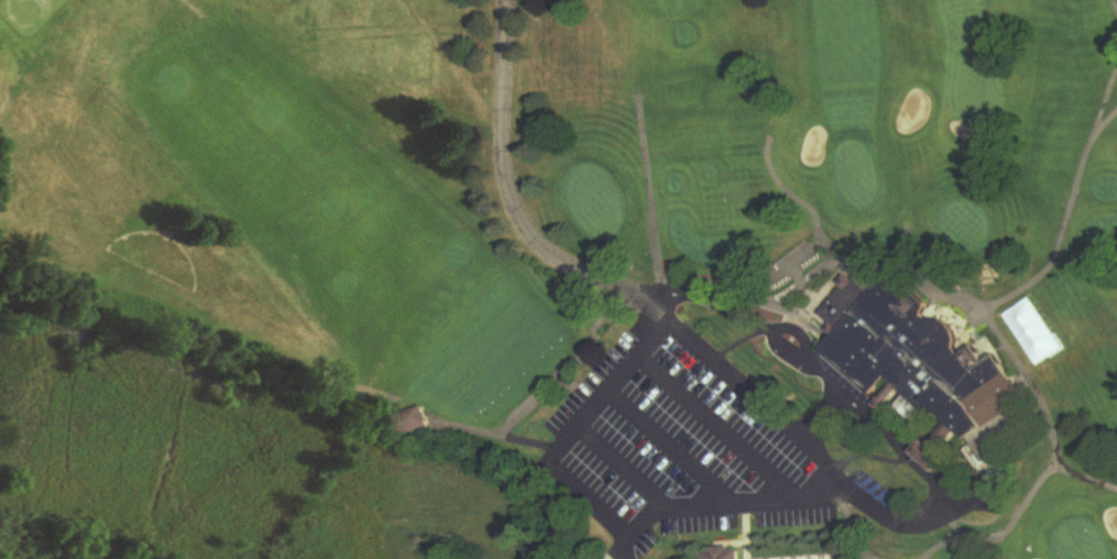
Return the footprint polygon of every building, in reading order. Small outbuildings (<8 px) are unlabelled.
[(969,354),(947,325),(931,315),(933,300),(915,298),(871,268),(862,282),(848,280),(847,290),(828,317),(840,333),(824,357),(880,395),(886,391),(883,406),(888,407),(905,395),(951,425),(937,445),(924,443),(916,456),(940,472),(942,471),(967,433),(991,466),(1012,450),(1029,425),(1023,417),(1027,392),(1000,356),(988,364),(976,348),(969,354)] [(432,429),(425,408),(397,417),(404,438),(432,429)] [(747,550),(705,551),(706,558),(747,558),(747,550)]
